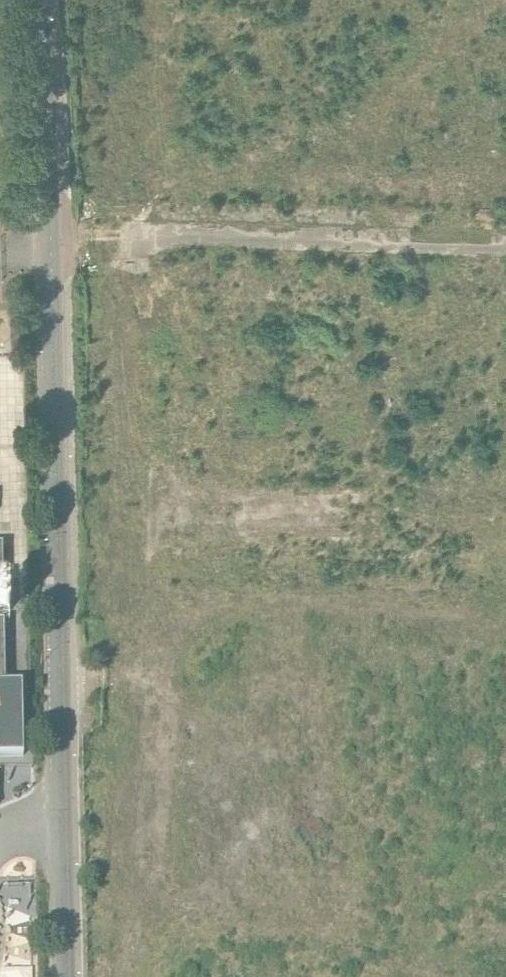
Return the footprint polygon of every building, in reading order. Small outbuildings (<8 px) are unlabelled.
[(10,756),(11,693),(0,693),(0,756),(10,756)] [(35,929),(35,893),(0,893),(0,929),(35,929)]
